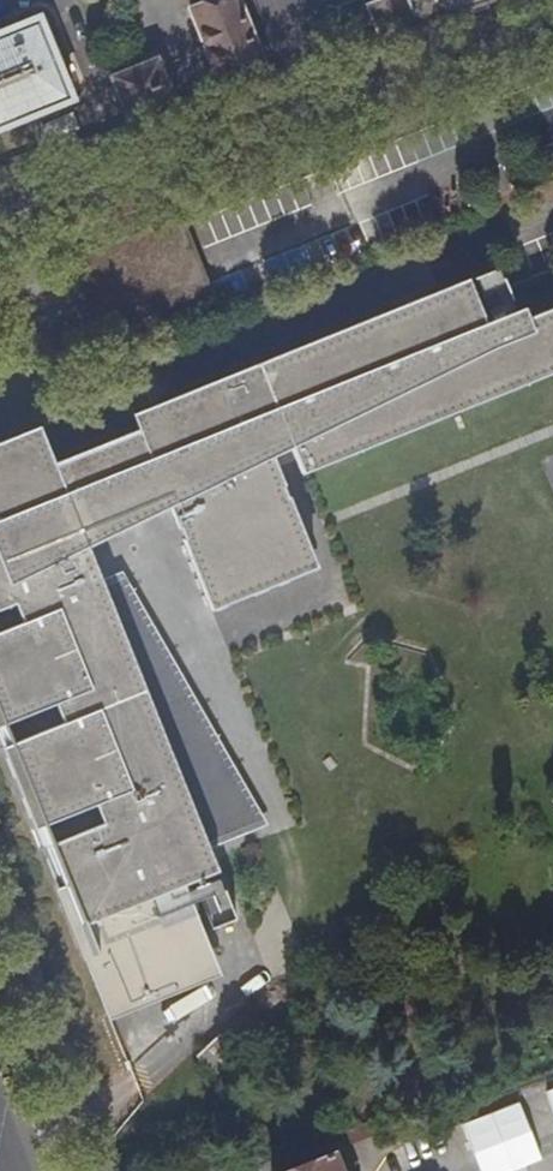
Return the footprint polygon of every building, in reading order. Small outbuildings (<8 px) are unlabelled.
[(227,97),(268,80),(236,0),(200,0),(203,7),(192,11),(227,97)] [(369,7),(381,42),(505,0),(390,0),(369,7)] [(51,52),(38,20),(0,35),(0,130),(70,102),(57,69),(66,65),(59,49),(51,52)] [(165,69),(119,85),(133,126),(179,110),(165,69)] [(161,236),(183,227),(180,220),(158,229),(161,236)] [(161,236),(172,265),(195,257),(183,227),(161,236)] [(503,265),(472,278),(490,321),(520,308),(503,265)] [(143,439),(61,473),(0,497),(0,750),(87,962),(102,955),(123,1005),(206,971),(172,886),(161,862),(208,843),(259,821),(122,583),(104,591),(84,542),(167,502),(211,609),(298,573),(297,569),(313,563),(280,484),(277,485),(264,452),(289,441),(301,471),(552,369),(552,305),(530,315),(526,306),(520,308),(490,321),(483,324),(465,282),(136,414),(140,426),(137,427),(143,439)] [(61,473),(44,431),(0,448),(0,497),(61,473)] [(172,886),(218,869),(208,843),(161,862),(172,886)] [(235,914),(221,875),(197,884),(212,923),(235,914)] [(334,1156),(298,1170),(340,1170),(334,1156)]
